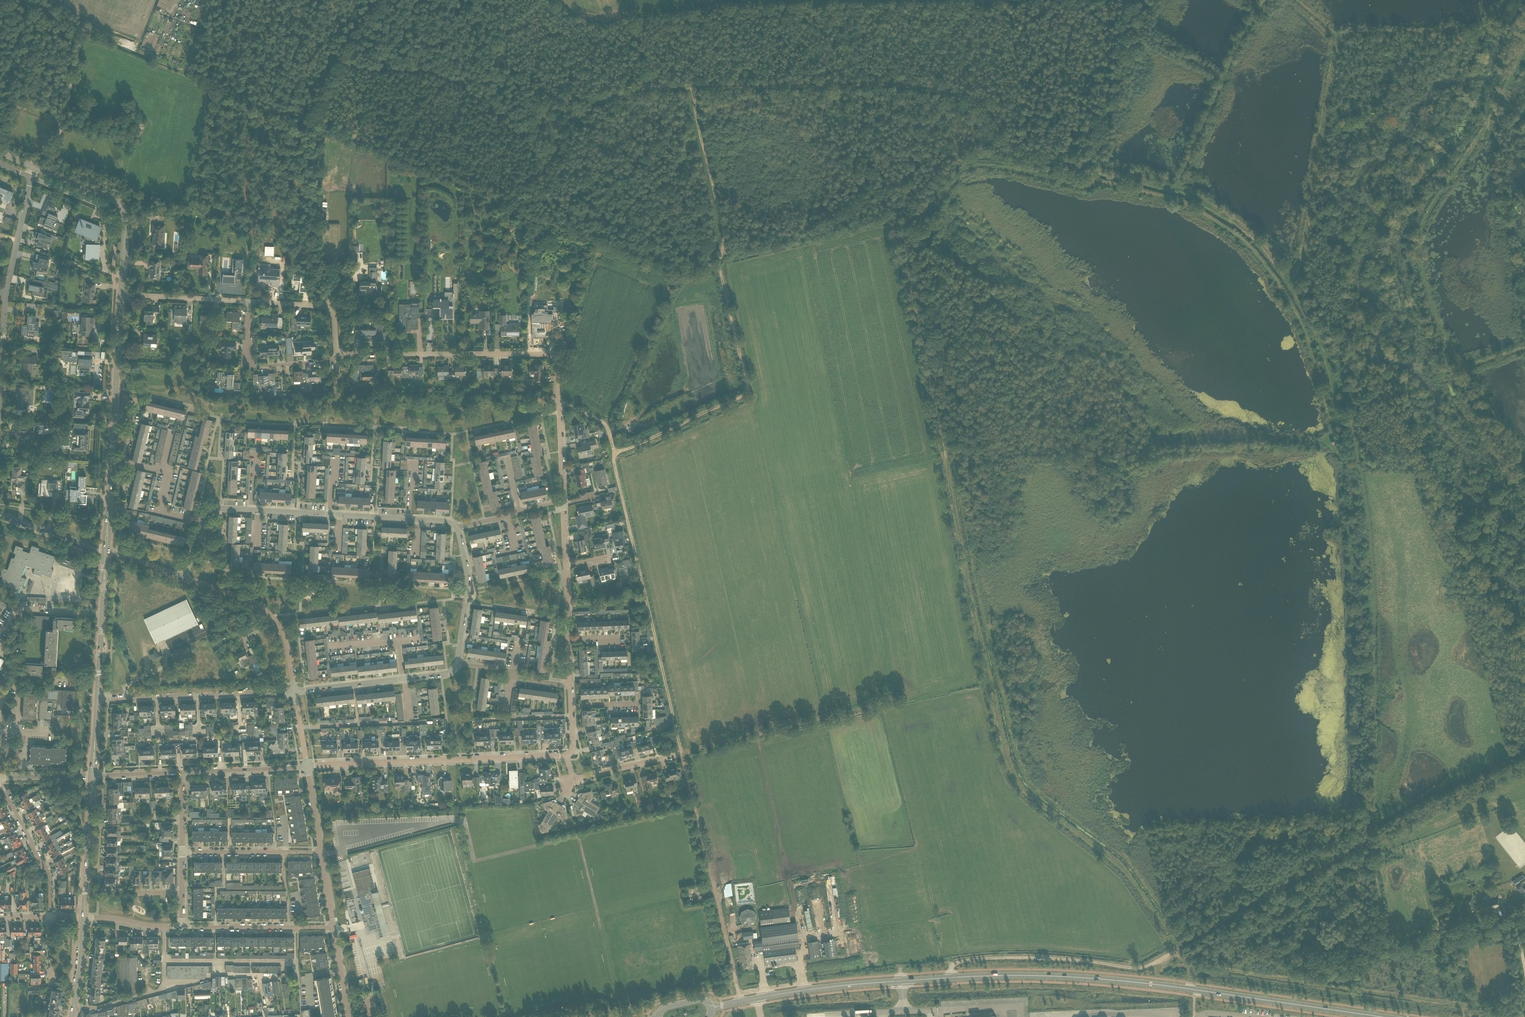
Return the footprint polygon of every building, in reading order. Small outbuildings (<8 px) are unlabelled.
[(135,130),(133,138),(133,139),(134,139),(134,140),(139,141),(142,132),(135,130)] [(1,200),(0,203),(0,220),(2,221),(4,215),(3,216),(3,215),(9,198),(11,193),(13,193),(0,187),(0,199),(1,200)] [(41,217),(38,223),(43,225),(46,226),(48,227),(48,226),(49,226),(53,228),(54,225),(54,226),(55,223),(58,217),(53,215),(55,209),(51,208),(45,205),(42,214),(42,215),(43,215),(42,217),(40,216),(40,217),(41,217)] [(80,220),(78,223),(77,223),(75,228),(77,229),(76,231),(77,231),(85,235),(84,239),(83,238),(82,239),(83,239),(81,243),(84,244),(83,258),(93,262),(93,261),(92,261),(92,258),(98,259),(99,242),(97,242),(97,239),(96,238),(100,227),(78,218),(78,219),(80,220)] [(165,225),(161,225),(156,224),(156,225),(152,225),(152,232),(153,232),(152,245),(162,246),(162,236),(164,236),(165,225)] [(35,234),(34,239),(39,240),(39,242),(41,243),(41,247),(46,249),(47,244),(48,244),(50,238),(52,239),(53,236),(53,235),(41,231),(40,233),(39,233),(37,232),(37,233),(37,234),(35,234)] [(361,259),(364,259),(364,252),(352,252),(352,261),(361,261),(361,259)] [(48,266),(49,258),(46,258),(45,257),(45,256),(41,255),(40,261),(36,260),(35,262),(33,262),(33,263),(32,269),(37,270),(36,273),(44,275),(44,274),(43,274),(44,266),(48,266)] [(189,259),(189,263),(188,268),(192,268),(192,267),(199,268),(199,274),(207,275),(208,256),(200,255),(199,259),(189,259)] [(235,275),(231,274),(223,274),(223,283),(235,284),(235,281),(242,281),(243,260),(234,259),(233,268),(235,268),(235,275)] [(160,262),(154,262),(151,262),(148,262),(148,267),(150,267),(150,278),(159,278),(160,262)] [(261,265),(260,277),(260,282),(272,282),(272,285),(278,286),(279,271),(268,270),(268,266),(261,265)] [(378,272),(376,272),(369,272),(369,273),(370,273),(370,281),(361,281),(361,293),(367,293),(367,290),(372,290),(372,291),(376,291),(376,275),(378,275),(378,272)] [(293,274),(293,277),(293,282),(293,281),(298,281),(298,279),(301,279),(301,283),(300,283),(300,292),(298,292),(308,292),(308,294),(309,284),(310,284),(310,278),(305,278),(305,275),(293,274)] [(57,291),(58,284),(33,279),(32,284),(29,284),(28,286),(27,286),(26,289),(26,291),(32,293),(31,294),(41,296),(43,288),(57,291)] [(95,283),(90,282),(85,282),(84,289),(84,298),(84,302),(96,303),(96,296),(94,296),(95,283)] [(434,300),(432,300),(433,307),(440,307),(440,319),(441,319),(441,316),(453,316),(453,307),(454,307),(454,299),(458,299),(458,283),(454,283),(454,293),(453,293),(453,295),(445,295),(445,300),(434,300)] [(417,328),(417,317),(416,317),(416,314),(418,314),(418,306),(411,307),(411,310),(405,310),(405,304),(399,304),(399,322),(397,322),(397,328),(399,328),(399,329),(408,329),(408,327),(411,327),(411,328),(417,328)] [(147,311),(144,311),(144,320),(146,320),(146,324),(151,324),(151,320),(152,320),(152,313),(159,313),(159,312),(159,307),(146,307),(147,307),(147,311)] [(534,313),(532,313),(532,322),(533,322),(533,325),(532,325),(532,332),(532,337),(544,337),(544,332),(544,331),(544,330),(540,330),(540,322),(544,322),(553,322),(553,313),(548,313),(548,310),(545,310),(545,307),(537,307),(537,308),(535,308),(535,311),(534,311),(534,313)] [(186,324),(187,314),(187,309),(175,309),(174,321),(183,322),(183,324),(186,324)] [(59,310),(51,310),(50,319),(58,319),(59,310)] [(211,316),(213,316),(213,311),(213,312),(205,312),(206,311),(202,310),(202,315),(201,315),(200,326),(211,327),(211,316)] [(231,311),(231,312),(227,312),(226,320),(233,321),(233,327),(232,330),(239,331),(240,313),(231,312),(231,311)] [(479,311),(480,313),(474,313),(474,314),(471,314),(471,323),(479,323),(479,330),(480,330),(479,330),(479,326),(483,326),(483,329),(489,329),(489,311),(479,311)] [(261,328),(266,328),(267,328),(267,325),(277,326),(277,328),(282,328),(282,321),(277,321),(278,315),(273,314),(272,318),(262,318),(261,328)] [(519,324),(510,324),(506,324),(506,315),(499,315),(499,324),(500,324),(500,327),(501,327),(501,335),(499,335),(512,335),(512,334),(519,334),(519,329),(519,324)] [(26,325),(21,325),(21,335),(27,335),(27,332),(33,332),(33,334),(32,334),(32,335),(33,335),(33,336),(38,336),(39,322),(35,322),(36,316),(27,316),(26,325)] [(291,322),(291,327),(291,329),(297,329),(301,329),(301,325),(310,326),(310,323),(311,323),(311,320),(310,320),(310,317),(305,316),(305,317),(298,317),(297,325),(296,325),(296,324),(292,323),(292,322),(291,322)] [(78,325),(78,330),(81,331),(81,335),(85,335),(90,335),(90,324),(94,324),(95,318),(90,317),(82,317),(82,318),(81,325),(78,325)] [(386,340),(386,332),(383,332),(383,323),(374,323),(374,328),(376,328),(376,330),(371,330),(371,334),(366,334),(366,330),(356,330),(356,337),(359,337),(359,341),(366,341),(377,341),(377,340),(380,340),(380,341),(384,341),(384,340),(386,340)] [(427,327),(427,340),(435,339),(435,327),(427,327)] [(157,335),(148,334),(143,334),(143,345),(151,346),(151,347),(156,347),(156,343),(157,343),(157,335)] [(231,349),(236,350),(236,343),(220,342),(219,350),(222,350),(222,357),(230,358),(231,349)] [(296,348),(297,352),(297,353),(297,355),(304,355),(305,355),(306,355),(307,355),(307,354),(308,354),(311,354),(311,351),(311,349),(311,346),(311,345),(310,343),(309,343),(306,343),(306,344),(304,344),(304,345),(304,347),(300,347),(296,347),(296,348)] [(279,354),(279,349),(279,347),(260,348),(260,347),(260,355),(261,355),(261,358),(268,357),(267,355),(279,354)] [(61,350),(60,358),(64,358),(63,361),(68,362),(68,361),(79,361),(79,362),(79,365),(79,369),(82,369),(82,373),(81,373),(81,374),(80,376),(85,376),(85,373),(89,373),(90,368),(89,368),(90,366),(92,366),(92,358),(91,358),(91,356),(92,356),(92,351),(84,351),(84,355),(77,355),(77,352),(75,352),(75,356),(72,356),(72,351),(61,350)] [(32,357),(24,357),(19,356),(19,362),(23,363),(23,375),(28,375),(28,374),(31,375),(32,363),(37,364),(37,356),(32,356),(32,357)] [(368,365),(358,365),(358,370),(361,370),(361,377),(361,378),(361,379),(363,379),(363,380),(373,380),(375,380),(374,374),(374,372),(374,367),(374,365),(368,365)] [(406,377),(406,366),(402,366),(402,365),(393,365),(393,370),(393,375),(402,375),(402,377),(406,377)] [(406,366),(406,377),(409,377),(410,374),(422,374),(423,374),(423,371),(418,371),(418,367),(418,365),(409,365),(409,366),(406,366)] [(452,380),(452,371),(449,371),(449,365),(444,365),(444,367),(436,367),(438,367),(438,376),(447,376),(447,380),(452,380)] [(465,371),(465,367),(465,365),(467,365),(459,365),(459,367),(455,367),(455,371),(452,371),(452,380),(457,380),(457,375),(464,375),(464,371),(465,371)] [(498,377),(498,368),(494,368),(494,365),(493,365),(493,366),(488,366),(488,365),(484,365),(484,368),(483,367),(483,368),(484,368),(484,370),(484,374),(490,374),(490,375),(494,375),(494,377),(498,377)] [(512,374),(512,370),(512,368),(513,368),(512,368),(512,365),(507,365),(507,366),(502,366),(502,365),(502,368),(498,368),(498,377),(502,377),(502,375),(505,375),(505,374),(512,374)] [(530,367),(530,372),(530,373),(535,373),(535,381),(538,381),(543,381),(543,375),(542,375),(542,371),(542,365),(535,365),(535,367),(530,367)] [(306,377),(306,379),(307,385),(310,385),(310,380),(315,380),(315,382),(319,382),(319,371),(313,371),(313,370),(309,371),(309,377),(306,377)] [(303,379),(302,373),(302,371),(294,372),(295,381),(300,381),(301,386),(302,388),(303,390),(307,389),(307,385),(306,379),(303,379)] [(233,389),(234,379),(234,375),(229,374),(229,373),(230,373),(219,372),(218,381),(227,381),(227,388),(233,389)] [(275,382),(275,378),(275,373),(267,373),(267,375),(264,375),(265,388),(279,387),(279,381),(275,382)] [(265,388),(264,375),(261,376),(261,374),(253,374),(254,388),(265,388)] [(34,389),(23,388),(18,388),(17,394),(19,394),(18,411),(17,414),(22,415),(22,409),(24,410),(24,409),(27,409),(27,405),(33,405),(34,389)] [(73,412),(73,417),(84,417),(84,413),(85,413),(88,413),(88,404),(86,404),(87,398),(90,398),(90,393),(89,393),(85,393),(79,393),(75,392),(74,399),(80,399),(79,404),(78,404),(77,412),(73,412)] [(150,413),(153,402),(151,402),(151,403),(146,401),(144,410),(149,411),(148,413),(150,413)] [(157,413),(159,405),(155,404),(155,403),(153,402),(150,413),(151,414),(151,412),(157,413)] [(164,415),(166,405),(164,405),(163,406),(159,405),(157,413),(164,415)] [(170,416),(172,408),(168,407),(168,406),(166,405),(164,415),(170,416)] [(177,418),(179,409),(176,408),(176,409),(172,408),(170,416),(177,418)] [(181,409),(179,409),(177,418),(183,419),(185,411),(181,410),(181,409)] [(203,418),(202,423),(201,424),(210,426),(211,420),(203,418)] [(53,428),(53,435),(56,435),(56,428),(61,429),(62,423),(53,422),(53,428)] [(149,425),(146,424),(141,423),(140,429),(148,431),(149,425)] [(582,439),(589,437),(587,429),(585,429),(583,423),(573,425),(575,436),(581,434),(582,439)] [(208,433),(210,426),(201,424),(200,431),(208,433)] [(527,425),(528,430),(529,432),(537,430),(536,424),(527,425)] [(27,437),(27,434),(32,435),(32,428),(23,427),(23,426),(15,425),(15,440),(15,446),(16,447),(15,449),(21,449),(22,442),(24,442),(24,440),(24,437),(27,437)] [(226,432),(226,438),(234,439),(237,439),(237,436),(234,436),(235,433),(238,433),(238,429),(229,428),(229,431),(230,431),(229,432),(226,432)] [(509,428),(507,429),(509,438),(515,437),(513,428),(509,429),(509,428)] [(146,438),(148,431),(140,429),(138,436),(146,438)] [(509,438),(507,429),(504,429),(505,430),(500,431),(502,440),(509,438)] [(88,431),(84,431),(69,430),(69,437),(72,437),(72,445),(76,445),(76,450),(87,451),(88,431)] [(539,436),(537,430),(529,432),(530,438),(539,436)] [(207,439),(208,433),(200,431),(198,437),(203,438),(207,439)] [(502,440),(500,431),(496,432),(496,431),(494,432),(496,441),(502,440)] [(496,441),(494,432),(491,432),(492,433),(487,434),(489,442),(496,441)] [(313,443),(313,437),(316,437),(316,433),(308,433),(308,437),(305,436),(305,443),(313,443)] [(483,444),(481,434),(479,435),(474,436),(476,445),(483,444)] [(489,442),(487,434),(483,435),(483,434),(481,434),(483,444),(489,442)] [(145,444),(146,438),(138,436),(137,442),(145,444)] [(202,444),(203,438),(198,437),(195,436),(193,442),(202,444)] [(540,442),(539,436),(530,438),(531,444),(540,442)] [(384,441),(383,447),(392,448),(392,446),(392,442),(393,442),(394,439),(394,438),(391,438),(386,438),(387,438),(386,441),(384,441)] [(200,450),(202,444),(193,442),(190,441),(189,447),(192,448),(200,450)] [(588,442),(589,445),(578,447),(580,458),(586,456),(585,455),(591,454),(591,455),(592,455),(590,449),(596,447),(595,441),(588,442)] [(143,450),(145,444),(137,442),(135,448),(143,450)] [(541,448),(540,442),(531,444),(532,450),(541,448)] [(142,456),(143,450),(135,448),(134,454),(142,456)] [(199,456),(200,450),(192,448),(191,454),(199,456)] [(140,462),(142,456),(134,454),(132,460),(140,462)] [(198,463),(199,456),(191,454),(189,461),(198,463)] [(486,460),(483,461),(478,462),(479,469),(488,467),(486,460)] [(196,469),(198,463),(189,461),(188,467),(196,469)] [(11,475),(11,480),(12,480),(12,481),(15,481),(14,487),(16,487),(16,489),(16,494),(25,494),(26,489),(26,481),(26,476),(20,476),(21,468),(13,467),(12,476),(12,475),(11,475)] [(489,473),(488,467),(479,469),(480,475),(489,473)] [(543,474),(542,468),(533,470),(534,476),(543,474)] [(579,475),(576,475),(578,482),(577,482),(578,487),(586,485),(590,484),(589,478),(585,479),(585,477),(584,477),(583,472),(585,472),(584,468),(579,469),(578,470),(579,475)] [(604,469),(595,471),(596,478),(597,478),(598,480),(597,480),(598,485),(600,485),(601,485),(607,483),(606,483),(606,479),(604,469)] [(144,478),(145,472),(142,471),(137,470),(136,476),(144,478)] [(199,476),(200,472),(192,470),(190,476),(200,479),(200,476),(199,476)] [(490,479),(489,473),(480,475),(482,481),(490,479)] [(63,498),(63,510),(78,513),(78,502),(69,502),(69,501),(75,502),(75,501),(77,501),(77,502),(80,502),(80,503),(85,504),(86,495),(87,495),(87,494),(83,494),(83,491),(85,491),(86,475),(85,475),(85,476),(84,476),(84,475),(81,475),(78,475),(78,486),(78,491),(76,491),(76,490),(72,490),(66,489),(65,498),(63,498)] [(142,484),(144,478),(136,476),(134,482),(142,484)] [(199,481),(200,479),(190,476),(189,483),(197,485),(198,481),(199,481)] [(492,485),(490,479),(482,481),(483,487),(492,485)] [(57,491),(57,486),(57,480),(53,480),(53,482),(48,482),(48,480),(45,480),(45,484),(41,484),(41,483),(38,483),(38,495),(38,494),(40,494),(40,495),(41,495),(41,494),(49,495),(49,496),(52,496),(53,491),(57,491)] [(141,490),(142,484),(134,482),(133,488),(141,490)] [(196,488),(197,485),(189,483),(187,489),(197,491),(197,489),(196,488)] [(493,492),(493,491),(492,485),(483,487),(484,493),(488,493),(493,492)] [(547,496),(546,487),(539,488),(541,497),(547,496)] [(139,496),(141,490),(133,488),(131,494),(139,496)] [(541,497),(539,488),(533,490),(535,498),(541,497)] [(196,493),(197,491),(187,489),(186,495),(194,497),(195,493),(196,493)] [(535,498),(533,490),(527,491),(529,499),(535,498)] [(266,500),(267,492),(256,491),(256,496),(260,496),(260,500),(266,500)] [(496,491),(493,491),(493,492),(488,493),(489,499),(497,497),(496,491)] [(529,499),(527,491),(521,492),(522,501),(529,499)] [(138,503),(139,496),(131,494),(130,501),(138,503)] [(606,501),(602,502),(601,499),(596,500),(597,507),(598,507),(597,507),(602,506),(603,509),(613,506),(611,500),(614,499),(612,494),(605,495),(606,501)] [(193,501),(194,497),(186,495),(184,501),(194,503),(194,501),(193,501)] [(136,509),(138,504),(138,503),(130,501),(128,507),(136,509)] [(193,505),(194,503),(184,501),(183,507),(192,509),(192,505),(193,505)] [(594,514),(593,509),(592,505),(577,508),(578,510),(577,510),(577,512),(578,512),(579,520),(577,520),(578,528),(587,526),(585,515),(592,513),(593,515),(594,514)] [(540,515),(531,517),(532,524),(541,522),(540,515)] [(134,531),(136,522),(130,521),(128,529),(134,531)] [(140,532),(142,524),(136,522),(134,531),(140,532)] [(148,528),(149,525),(142,524),(140,532),(146,534),(147,534),(148,528)] [(154,530),(148,528),(147,534),(146,534),(146,537),(152,538),(154,530)] [(502,537),(500,529),(494,530),(495,538),(502,537)] [(158,540),(160,531),(154,530),(152,538),(158,540)] [(164,541),(166,533),(160,531),(158,540),(164,541)] [(623,531),(618,532),(612,533),(615,546),(623,544),(622,539),(624,539),(623,531)] [(170,543),(172,534),(166,533),(164,541),(170,543)] [(176,544),(178,536),(172,534),(170,543),(176,544)] [(477,542),(475,534),(469,535),(471,544),(477,542)] [(581,540),(575,541),(577,547),(576,547),(576,548),(577,548),(578,551),(577,551),(578,552),(586,550),(585,546),(588,545),(587,541),(585,534),(580,535),(581,540)] [(609,541),(608,536),(607,534),(602,535),(603,537),(594,539),(595,545),(594,545),(594,546),(595,546),(596,549),(596,548),(602,547),(603,548),(605,547),(604,542),(609,541)] [(183,546),(185,537),(178,536),(176,544),(183,546)] [(546,546),(545,540),(536,542),(537,548),(541,548),(546,546)] [(0,582),(0,583),(7,586),(12,587),(11,590),(18,592),(21,585),(23,586),(26,578),(21,577),(25,565),(34,568),(33,573),(40,576),(41,573),(51,577),(53,569),(51,568),(53,564),(55,556),(43,552),(38,550),(39,548),(32,545),(29,553),(22,550),(23,548),(16,545),(13,553),(15,554),(14,558),(11,557),(9,565),(7,569),(2,568),(0,574),(0,575),(2,576),(0,582)] [(549,546),(546,546),(541,548),(542,554),(551,552),(549,546)] [(482,555),(478,556),(473,557),(475,563),(483,562),(482,555)] [(74,563),(60,558),(58,564),(80,571),(82,566),(74,563)] [(553,564),(552,558),(543,560),(545,566),(553,564)] [(617,563),(619,575),(622,574),(623,578),(629,576),(629,574),(632,573),(631,568),(632,568),(630,559),(622,561),(622,563),(621,563),(617,564),(617,563)] [(531,571),(530,566),(530,563),(523,564),(525,572),(531,571)] [(615,579),(614,573),(613,568),(613,569),(608,570),(608,567),(599,569),(601,581),(606,580),(606,579),(610,578),(610,580),(615,579)] [(507,576),(505,568),(498,569),(500,578),(507,576)] [(576,573),(576,574),(576,575),(576,574),(578,580),(582,579),(590,578),(591,587),(595,586),(595,589),(597,589),(597,586),(596,581),(595,578),(594,573),(589,574),(588,568),(584,569),(584,570),(576,572),(576,573)] [(487,580),(486,575),(486,574),(477,576),(479,582),(487,580)] [(186,599),(144,619),(146,623),(149,630),(151,633),(156,643),(165,639),(166,640),(168,645),(171,652),(172,651),(182,647),(183,649),(187,648),(186,645),(207,635),(204,628),(201,630),(186,599)] [(31,627),(31,629),(46,630),(45,639),(44,649),(43,668),(55,669),(56,664),(56,659),(57,650),(57,640),(58,629),(59,629),(73,630),(74,618),(60,617),(53,617),(53,618),(51,617),(51,616),(46,616),(35,616),(31,615),(31,618),(31,627)] [(474,657),(475,648),(475,645),(473,644),(472,648),(468,647),(467,656),(474,657)] [(154,650),(150,654),(155,661),(160,656),(154,650)] [(244,651),(234,655),(234,657),(236,661),(237,662),(240,660),(243,667),(248,665),(245,658),(247,657),(246,654),(246,653),(245,653),(244,651)] [(602,663),(602,660),(608,659),(608,662),(608,652),(601,652),(602,657),(599,657),(599,671),(609,671),(609,669),(603,669),(603,663),(602,663)] [(257,661),(254,654),(248,657),(251,663),(257,661)] [(43,665),(25,664),(24,675),(42,676),(43,665)] [(638,691),(638,683),(638,681),(627,681),(627,682),(627,685),(628,694),(634,694),(634,691),(638,691)] [(525,697),(527,688),(520,687),(519,691),(519,694),(519,696),(525,697)] [(58,700),(58,690),(45,689),(42,689),(42,692),(42,694),(41,699),(58,700)] [(58,690),(58,700),(57,701),(62,703),(61,710),(74,711),(75,691),(58,690)] [(41,699),(42,694),(42,692),(27,691),(27,693),(24,693),(23,697),(23,701),(35,702),(35,701),(37,701),(37,698),(41,699)] [(649,693),(644,693),(644,696),(643,696),(643,703),(652,703),(651,696),(649,696),(649,693)] [(267,701),(267,704),(267,706),(268,706),(268,708),(271,708),(271,711),(271,710),(272,714),(284,714),(283,707),(275,707),(274,699),(268,699),(268,701),(267,701)] [(35,710),(35,706),(35,702),(23,701),(23,709),(35,710)] [(242,711),(242,712),(242,714),(243,714),(244,715),(247,714),(247,711),(250,711),(250,702),(243,702),(243,707),(243,711),(242,711)] [(257,710),(257,707),(257,702),(250,702),(250,711),(254,711),(254,712),(254,714),(257,714),(259,714),(259,710),(257,710)] [(154,714),(154,711),(154,706),(147,706),(147,718),(151,718),(155,718),(155,714),(154,714)] [(34,719),(34,714),(35,710),(23,709),(22,718),(34,719)] [(655,709),(652,709),(643,710),(644,716),(645,716),(645,719),(651,719),(651,718),(652,718),(652,716),(655,716),(655,709)] [(284,721),(284,714),(272,714),(272,718),(271,718),(271,721),(272,721),(272,725),(269,725),(268,726),(268,727),(279,727),(279,724),(276,724),(276,721),(284,721)] [(68,715),(66,715),(56,715),(55,735),(67,736),(68,715)] [(541,726),(541,720),(537,720),(538,729),(533,729),(533,733),(529,733),(530,742),(537,742),(536,735),(541,734),(541,726)] [(553,743),(552,728),(544,728),(544,726),(541,726),(541,734),(541,738),(543,737),(543,739),(546,739),(546,741),(553,741),(553,743)] [(564,734),(566,734),(565,726),(559,726),(559,727),(552,728),(553,743),(560,742),(560,738),(563,738),(563,737),(564,736),(564,734)] [(601,736),(600,733),(599,730),(601,730),(600,726),(594,728),(595,731),(587,732),(589,739),(599,737),(601,736)] [(279,730),(279,727),(268,727),(268,731),(272,731),(274,733),(277,733),(277,740),(288,740),(288,733),(279,733),(278,730),(279,730)] [(341,728),(340,728),(340,731),(340,738),(341,744),(344,744),(344,745),(344,746),(344,751),(351,751),(351,742),(347,742),(347,739),(344,739),(344,738),(344,737),(345,737),(343,732),(343,730),(343,727),(341,728)] [(515,735),(518,735),(518,728),(514,728),(514,730),(510,730),(510,733),(506,733),(506,734),(507,743),(514,743),(513,734),(515,734),(515,735)] [(529,733),(529,730),(525,730),(522,730),(522,728),(518,728),(518,735),(523,735),(523,742),(530,742),(529,733)] [(385,729),(382,729),(382,736),(382,746),(386,746),(386,750),(393,749),(393,745),(392,738),(389,739),(389,736),(386,736),(386,735),(385,735),(385,729)] [(483,734),(484,744),(490,744),(490,738),(495,738),(495,736),(494,729),(492,729),(490,729),(490,731),(487,731),(483,732),(483,734)] [(506,734),(502,735),(502,731),(499,731),(499,729),(494,729),(495,736),(499,736),(500,743),(507,743),(506,734)] [(483,734),(483,732),(479,732),(473,732),(473,737),(476,736),(477,744),(484,744),(483,734)] [(438,734),(434,734),(434,738),(434,748),(441,748),(441,739),(443,739),(443,734),(438,734)] [(654,744),(653,736),(649,737),(650,740),(647,741),(648,744),(644,745),(646,753),(653,751),(651,744),(654,744)] [(599,741),(599,737),(589,739),(590,746),(602,743),(602,740),(599,741)] [(351,741),(351,742),(351,751),(358,751),(358,742),(359,742),(359,738),(355,738),(355,741),(351,741)] [(232,755),(232,746),(232,742),(225,742),(225,740),(221,740),(222,748),(225,748),(225,755),(232,755)] [(288,746),(288,745),(288,740),(277,740),(275,740),(275,742),(273,745),(272,743),(268,746),(273,750),(273,754),(278,753),(279,753),(285,753),(285,750),(284,749),(281,749),(281,747),(288,746)] [(625,750),(625,748),(618,750),(616,740),(615,740),(612,741),(612,744),(614,753),(615,753),(618,752),(620,759),(627,758),(625,750)] [(265,748),(264,746),(264,741),(253,742),(254,745),(254,754),(261,754),(261,748),(265,748)] [(632,749),(635,748),(633,741),(630,742),(631,744),(628,745),(629,749),(625,750),(627,758),(634,756),(632,749)] [(646,753),(644,745),(644,743),(640,744),(640,742),(637,742),(636,741),(633,741),(635,748),(638,748),(640,755),(646,753)] [(169,757),(168,745),(168,743),(165,745),(161,745),(161,743),(158,743),(159,750),(162,750),(162,757),(169,757)] [(190,748),(190,745),(183,745),(183,743),(180,743),(180,749),(183,749),(183,757),(190,756),(190,748)] [(614,753),(612,744),(605,746),(606,749),(610,748),(611,753),(614,753)] [(67,747),(31,745),(30,745),(29,764),(45,765),(45,764),(49,764),(50,763),(61,763),(61,761),(66,761),(67,747)] [(124,750),(124,746),(113,746),(113,753),(121,753),(122,756),(122,758),(129,758),(129,754),(126,755),(126,751),(125,750),(124,750)] [(603,749),(596,751),(591,752),(593,759),(602,757),(601,753),(604,752),(603,749)] [(606,763),(605,760),(605,756),(602,757),(593,759),(594,766),(606,763)] [(540,769),(540,774),(540,777),(538,777),(537,779),(534,779),(534,782),(544,781),(548,781),(547,777),(550,777),(550,769),(549,769),(549,767),(545,768),(545,769),(540,769)] [(664,774),(665,779),(665,781),(671,780),(671,779),(675,778),(680,781),(681,779),(682,779),(681,772),(678,772),(676,767),(668,769),(669,773),(664,774)] [(518,781),(518,775),(517,770),(509,771),(509,777),(510,777),(511,786),(518,786),(518,781)] [(468,773),(462,774),(463,779),(463,784),(472,783),(475,783),(475,785),(479,785),(479,782),(479,777),(475,777),(475,779),(472,779),(472,772),(468,773)] [(500,784),(500,778),(500,773),(495,773),(494,772),(485,772),(485,777),(485,782),(489,782),(489,785),(495,785),(495,784),(500,784)] [(658,782),(657,777),(656,772),(651,774),(649,775),(649,773),(647,774),(648,775),(641,777),(642,782),(644,790),(652,788),(651,784),(658,782)] [(432,794),(431,781),(428,781),(427,775),(424,775),(424,776),(423,776),(423,774),(418,775),(418,782),(423,782),(423,787),(424,787),(424,790),(423,791),(423,794),(432,794)] [(404,775),(403,775),(396,776),(396,786),(402,786),(402,791),(409,791),(409,780),(404,780),(404,775)] [(388,780),(384,780),(382,780),(382,776),(373,776),(373,790),(383,789),(384,792),(388,792),(388,780)] [(438,779),(438,784),(438,788),(444,793),(446,790),(452,790),(451,780),(446,780),(441,776),(438,779)] [(299,789),(297,777),(293,778),(292,778),(290,779),(289,779),(290,790),(290,794),(293,794),(293,789),(299,789)] [(361,790),(361,782),(361,777),(352,777),(352,781),(345,781),(346,789),(352,788),(352,790),(355,790),(356,792),(358,790),(361,790)] [(629,781),(624,782),(625,786),(626,791),(627,794),(633,792),(633,790),(635,789),(635,786),(638,786),(637,782),(635,777),(630,779),(628,779),(629,781)] [(282,779),(282,778),(278,778),(278,779),(274,779),(275,794),(278,794),(278,790),(282,790),(282,779)] [(341,789),(341,783),(341,778),(334,778),(334,779),(325,779),(325,789),(334,789),(334,794),(341,793),(341,789)] [(544,786),(544,781),(534,782),(535,790),(541,789),(541,795),(546,795),(553,794),(553,785),(544,786)] [(266,782),(259,783),(259,795),(259,800),(262,800),(262,796),(268,796),(267,791),(266,791),(266,788),(266,782)] [(605,789),(606,794),(610,793),(610,795),(620,793),(619,790),(618,786),(612,787),(611,783),(604,785),(606,789),(605,789)] [(200,798),(199,785),(192,785),(193,793),(190,794),(190,798),(196,798),(200,798)] [(124,795),(123,787),(117,787),(117,789),(110,789),(110,796),(119,796),(124,795)] [(169,787),(162,787),(163,796),(166,796),(167,803),(170,803),(170,806),(173,806),(173,800),(174,800),(173,792),(169,792),(169,787)] [(139,797),(143,797),(142,788),(135,788),(136,797),(134,797),(134,802),(133,802),(133,808),(136,808),(136,802),(137,802),(137,800),(139,800),(139,797)] [(593,797),(592,796),(591,791),(583,793),(581,795),(580,795),(577,800),(597,812),(600,807),(590,801),(593,797)] [(18,797),(22,803),(28,799),(27,796),(28,795),(27,792),(18,797)] [(28,799),(22,803),(25,809),(29,807),(33,804),(32,802),(39,797),(37,794),(28,799)] [(302,803),(301,799),(301,800),(300,798),(300,795),(298,796),(285,798),(286,802),(289,801),(290,805),(301,803),(302,803)] [(120,799),(119,796),(110,796),(110,803),(124,802),(124,805),(130,805),(130,802),(127,802),(127,800),(122,800),(122,799),(120,799)] [(597,812),(577,800),(574,805),(575,805),(574,808),(576,816),(581,815),(582,815),(584,811),(594,817),(597,812)] [(541,833),(559,804),(554,801),(553,802),(551,801),(543,803),(544,808),(544,809),(548,811),(540,824),(538,825),(540,833),(541,833)] [(303,811),(303,807),(302,807),(302,806),(301,803),(290,805),(286,805),(287,809),(291,808),(291,812),(302,810),(303,811)] [(562,820),(563,819),(568,818),(565,810),(563,808),(564,807),(559,804),(541,833),(549,831),(549,830),(550,829),(558,817),(562,820)] [(36,809),(32,811),(27,813),(30,819),(37,816),(35,812),(37,812),(36,809)] [(305,818),(304,814),(303,814),(303,811),(302,810),(291,812),(287,813),(288,816),(292,816),(293,819),(293,820),(304,818),(305,818)] [(42,821),(41,819),(46,816),(44,812),(37,816),(30,819),(34,825),(42,821)] [(52,815),(45,818),(48,824),(52,822),(51,819),(54,818),(52,815)] [(119,815),(109,815),(109,822),(114,822),(118,822),(118,825),(121,824),(124,824),(131,824),(130,818),(126,819),(121,819),(119,819),(119,815)] [(3,820),(0,822),(0,825),(2,824),(4,827),(10,824),(7,818),(3,820)] [(306,825),(305,822),(304,822),(304,818),(293,820),(293,819),(289,820),(289,824),(293,823),(294,827),(305,825),(305,826),(306,825)] [(169,822),(169,821),(159,822),(159,827),(163,828),(163,832),(173,832),(173,825),(168,825),(168,822),(169,822)] [(13,829),(10,824),(4,827),(5,830),(3,831),(4,834),(13,829)] [(121,830),(121,824),(118,825),(111,825),(113,825),(113,829),(107,829),(107,835),(112,835),(118,835),(118,832),(121,830)] [(44,825),(40,827),(36,830),(39,836),(46,832),(44,829),(46,828),(44,825)] [(307,832),(306,829),(305,826),(305,825),(294,827),(290,828),(291,831),(294,831),(295,834),(295,835),(306,833),(307,833),(307,832)] [(52,840),(61,835),(59,831),(50,836),(49,834),(48,835),(46,832),(39,836),(42,842),(50,838),(52,840)] [(173,838),(173,832),(163,832),(163,835),(159,836),(159,842),(167,842),(167,838),(173,838)] [(6,838),(4,839),(6,845),(7,844),(11,842),(18,838),(15,833),(11,835),(6,837),(6,838)] [(308,840),(308,836),(307,837),(306,833),(295,835),(295,834),(291,835),(292,839),(296,838),(296,842),(298,842),(308,840)] [(120,840),(120,835),(118,835),(112,835),(112,839),(107,839),(107,845),(112,845),(117,845),(117,842),(120,840)] [(71,851),(76,848),(77,837),(70,840),(73,845),(61,851),(63,855),(65,859),(72,854),(71,851)] [(21,844),(18,838),(11,842),(7,844),(8,847),(10,848),(11,847),(12,849),(21,844)] [(55,848),(59,846),(57,843),(56,843),(55,844),(53,841),(45,846),(48,852),(55,848)] [(167,845),(167,842),(159,842),(159,847),(163,848),(163,852),(173,852),(173,845),(167,845)] [(117,845),(112,845),(112,849),(106,849),(106,855),(111,855),(117,855),(117,851),(120,850),(120,845),(117,845)] [(60,853),(58,851),(61,850),(59,846),(55,848),(48,852),(51,858),(60,853)] [(23,847),(19,850),(14,852),(15,855),(18,853),(19,857),(26,853),(23,847)] [(173,858),(173,852),(163,852),(163,855),(160,856),(160,861),(169,862),(169,861),(167,861),(167,858),(173,858)] [(26,853),(19,857),(16,858),(17,862),(15,863),(17,865),(29,859),(26,853)] [(117,855),(111,855),(111,859),(106,859),(106,865),(111,865),(116,865),(116,861),(119,860),(119,855),(117,855)] [(54,862),(57,868),(64,865),(62,862),(64,861),(62,858),(54,862)] [(344,889),(352,887),(348,869),(345,869),(345,868),(347,867),(345,860),(337,862),(344,889)] [(313,872),(311,861),(307,861),(307,862),(303,862),(303,873),(303,877),(307,877),(307,872),(312,872),(313,872)] [(65,868),(64,865),(57,868),(60,874),(69,870),(67,867),(65,868)] [(121,872),(119,870),(119,865),(116,865),(111,865),(111,869),(106,869),(105,875),(111,875),(116,875),(119,875),(121,875),(121,872)] [(373,879),(370,868),(352,873),(357,891),(358,891),(359,895),(370,892),(369,891),(371,890),(371,889),(375,888),(373,879)] [(173,882),(173,870),(167,870),(167,874),(163,874),(163,879),(163,884),(169,884),(169,882),(173,882)] [(143,874),(143,871),(138,871),(133,871),(133,874),(133,884),(139,884),(139,879),(143,879),(143,874)] [(153,874),(153,871),(143,871),(143,874),(143,879),(143,884),(149,884),(149,879),(153,879),(153,874)] [(163,879),(163,874),(163,871),(153,871),(153,874),(153,879),(153,884),(159,884),(159,879),(163,879)] [(1513,880),(1515,883),(1524,878),(1524,876),(1524,874),(1513,880)] [(119,880),(119,875),(116,875),(111,875),(111,879),(105,879),(105,885),(116,885),(116,881),(119,880)] [(316,886),(315,882),(314,882),(314,878),(299,880),(299,884),(303,883),(304,887),(315,885),(315,886),(316,886)] [(317,893),(316,889),(315,888),(315,886),(315,885),(304,887),(300,888),(300,891),(301,891),(304,891),(305,894),(305,895),(316,893),(317,893)] [(1523,889),(1521,885),(1517,887),(1524,901),(1524,888),(1523,889)] [(389,934),(381,907),(389,905),(389,903),(381,905),(377,891),(376,891),(375,888),(371,889),(371,890),(369,891),(370,892),(359,895),(360,898),(361,898),(361,900),(363,908),(360,909),(361,912),(364,911),(369,931),(375,930),(376,931),(378,931),(379,937),(389,934)] [(318,900),(318,897),(317,897),(316,893),(305,895),(305,894),(301,895),(302,899),(306,898),(306,902),(317,900),(318,900)] [(42,897),(37,897),(35,897),(35,898),(31,898),(31,905),(35,905),(35,907),(42,907),(42,897)] [(1491,909),(1501,906),(1498,898),(1479,903),(1481,911),(1490,908),(1491,909)] [(319,908),(319,904),(318,904),(317,900),(306,902),(302,903),(303,906),(307,906),(307,909),(308,909),(319,908)] [(788,907),(759,911),(761,923),(773,922),(773,924),(790,921),(788,907)] [(321,915),(320,911),(319,912),(319,908),(308,909),(307,909),(304,910),(304,914),(308,913),(309,917),(311,917),(321,915)] [(740,918),(740,919),(740,920),(740,921),(740,922),(741,922),(741,923),(741,924),(742,924),(743,925),(744,925),(744,926),(745,926),(746,926),(747,927),(748,927),(749,927),(750,926),(751,926),(752,926),(752,925),(753,925),(754,924),(755,923),(755,922),(756,922),(756,921),(756,920),(756,919),(756,918),(756,917),(756,916),(756,915),(755,914),(755,913),(754,913),(754,912),(753,912),(753,911),(752,911),(751,910),(750,910),(749,910),(748,910),(747,910),(746,910),(745,910),(744,911),(743,911),(743,912),(742,912),(742,913),(741,913),(741,914),(740,915),(740,916),(740,917),(740,918)] [(796,923),(761,928),(762,939),(797,934),(796,923)] [(5,937),(6,937),(6,927),(0,927),(0,940),(4,940),(5,949),(8,949),(8,939),(8,938),(5,938),(5,937)] [(748,932),(743,933),(743,939),(748,939),(752,938),(753,938),(753,931),(748,932)] [(325,947),(323,936),(320,936),(316,936),(316,948),(315,948),(315,952),(319,952),(319,947),(325,947)] [(95,945),(97,945),(105,946),(105,945),(106,939),(105,939),(105,937),(100,937),(100,939),(96,938),(95,945)] [(123,944),(123,947),(123,950),(127,950),(127,937),(119,937),(119,944),(115,944),(115,954),(115,956),(119,956),(119,954),(119,947),(122,947),(122,944),(123,944)] [(771,939),(753,941),(754,951),(763,949),(764,952),(763,952),(762,954),(764,955),(765,965),(797,961),(796,956),(795,950),(799,950),(798,939),(772,942),(771,939)] [(826,956),(837,955),(835,939),(825,941),(826,956)] [(820,957),(818,941),(808,942),(810,959),(820,957)] [(751,960),(751,955),(749,944),(737,945),(739,962),(742,961),(743,968),(751,966),(750,960),(751,960)] [(328,957),(327,957),(327,955),(326,953),(311,955),(312,959),(316,958),(316,962),(327,960),(327,961),(328,960),(328,957)] [(328,963),(327,961),(327,960),(316,962),(312,963),(313,966),(317,966),(318,970),(329,968),(329,964),(328,964),(328,963)] [(39,974),(34,974),(18,974),(18,978),(26,978),(30,982),(30,984),(40,984),(40,977),(39,977),(39,974)] [(329,977),(317,979),(323,1015),(323,1016),(319,1016),(336,1016),(335,1015),(329,977)] [(212,981),(201,984),(202,989),(211,987),(211,986),(211,983),(212,981)] [(272,994),(270,981),(263,983),(265,995),(272,994)] [(178,990),(167,993),(169,997),(169,998),(170,998),(176,998),(178,998),(178,990)] [(139,1008),(138,1008),(138,1000),(128,1003),(129,1014),(138,1013),(138,1011),(139,1011),(139,1008)] [(372,1000),(366,1001),(369,1016),(376,1015),(372,1000)] [(128,1003),(117,1006),(118,1016),(129,1016),(128,1003)] [(114,1007),(106,1009),(107,1015),(114,1014),(114,1007)] [(98,1011),(98,1013),(98,1016),(107,1016),(107,1015),(106,1009),(98,1011)] [(310,1009),(307,1009),(302,1010),(302,1013),(305,1013),(306,1016),(305,1016),(312,1016),(310,1009)]
